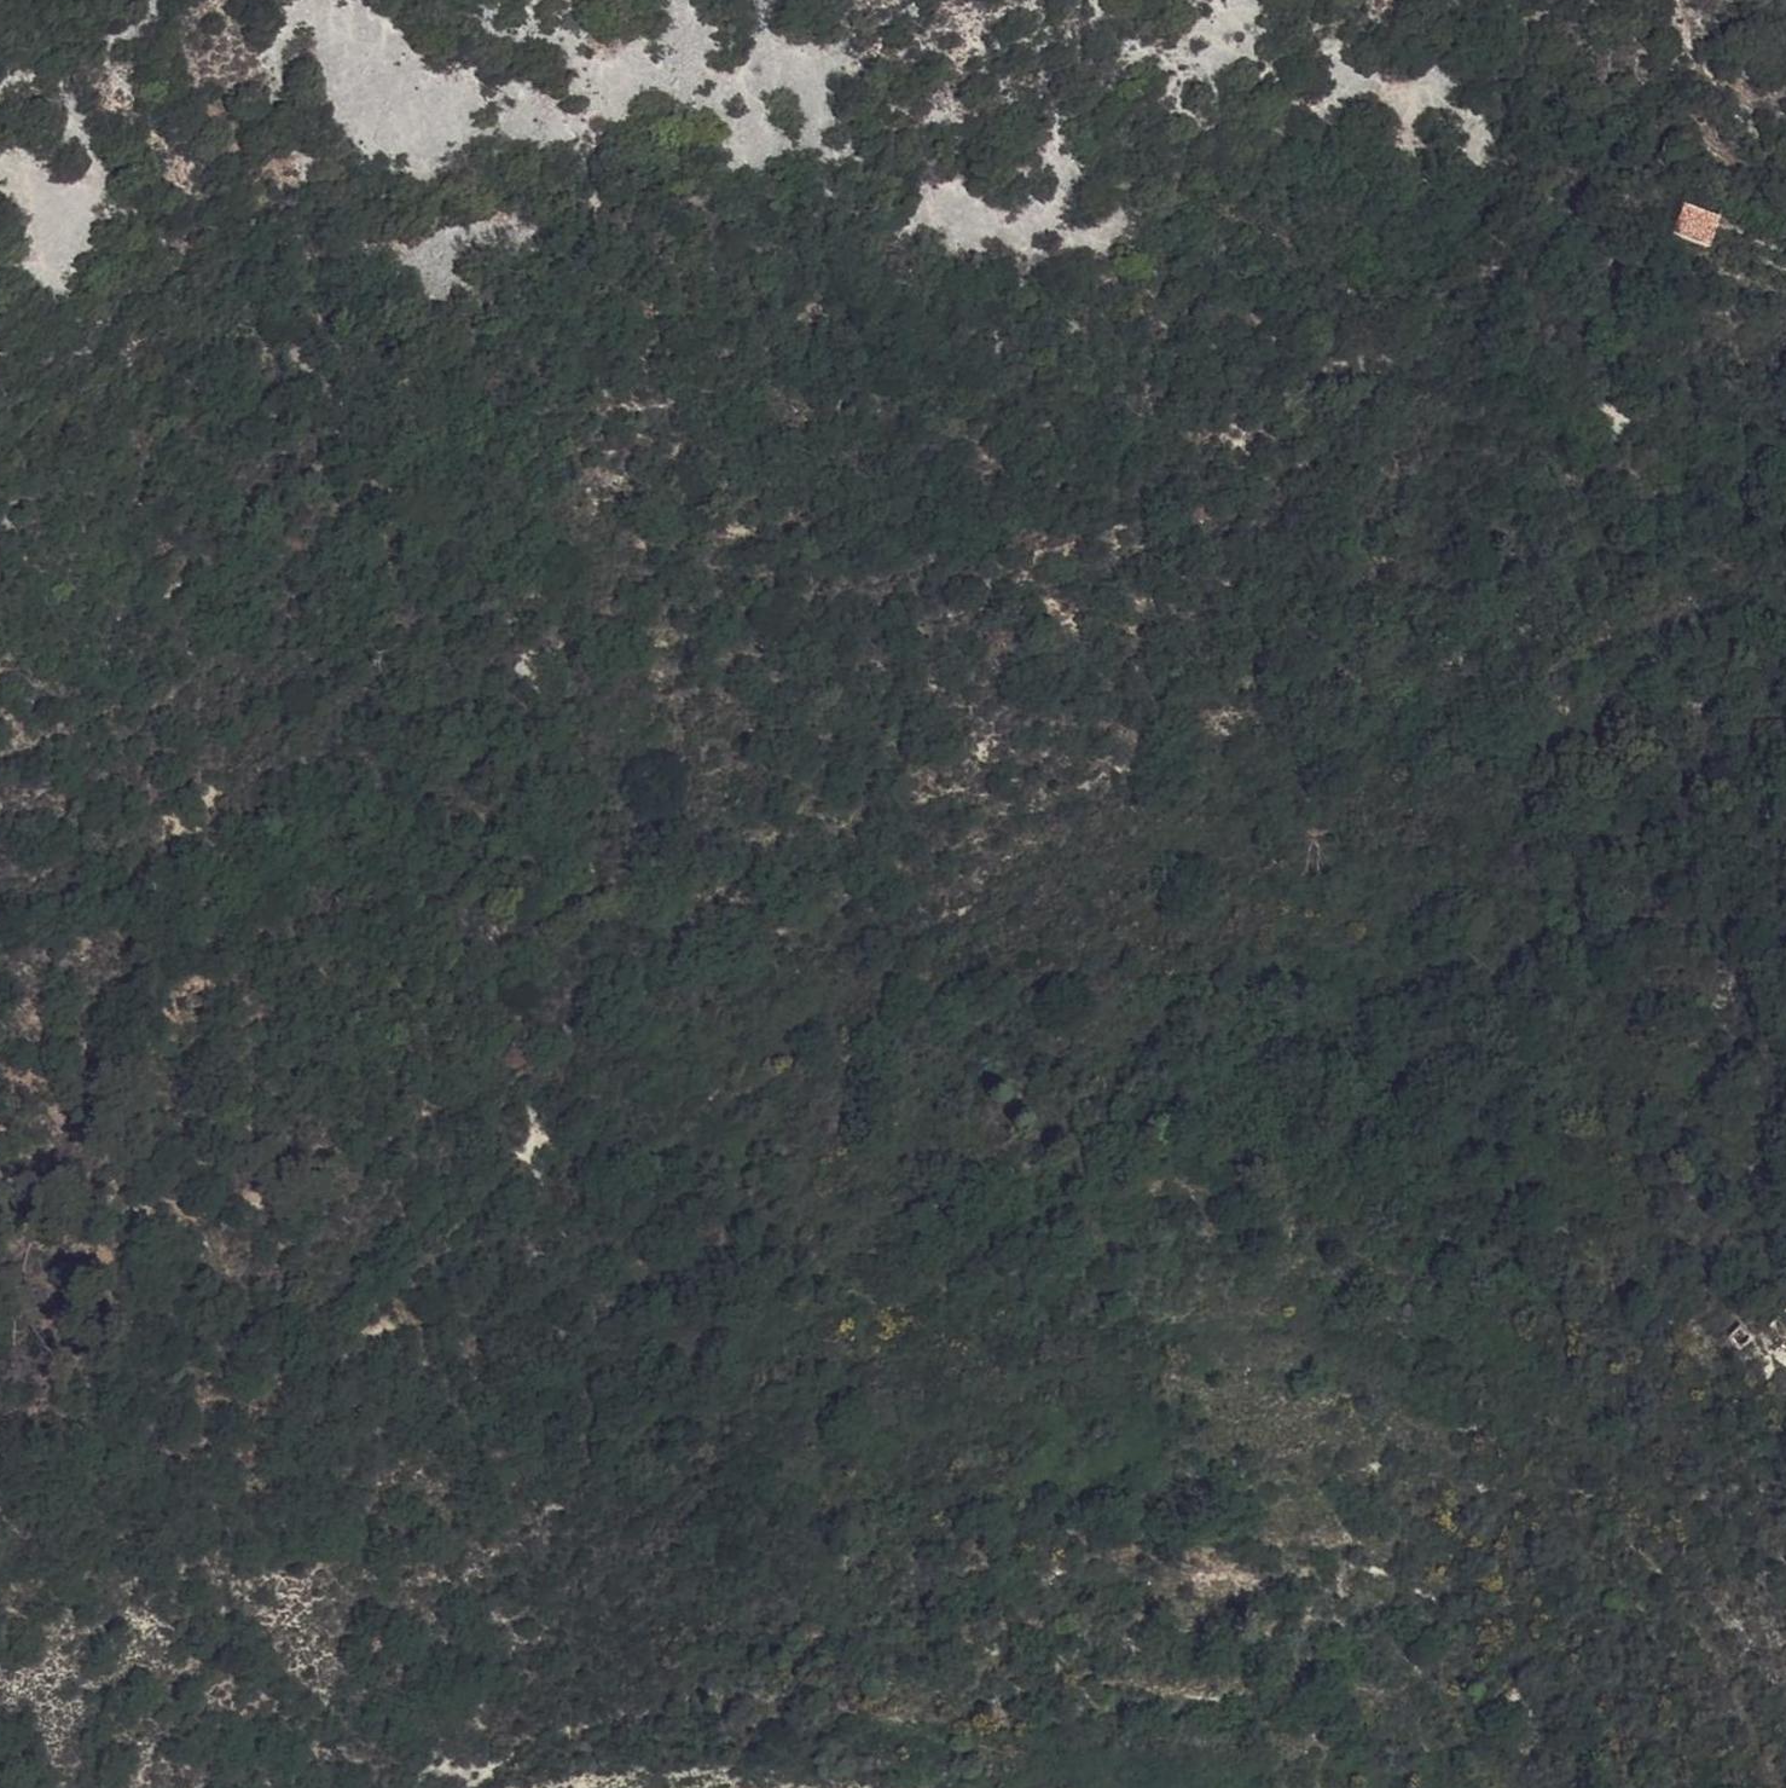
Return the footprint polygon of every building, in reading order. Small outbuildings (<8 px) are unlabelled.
[(1722,221),(1683,205),(1670,242),(1706,255),(1722,221)] [(1763,1333),(1785,1357),(1785,1314),(1784,1312),(1763,1333)] [(1740,1352),(1754,1341),(1741,1329),(1729,1339),(1740,1352)]
